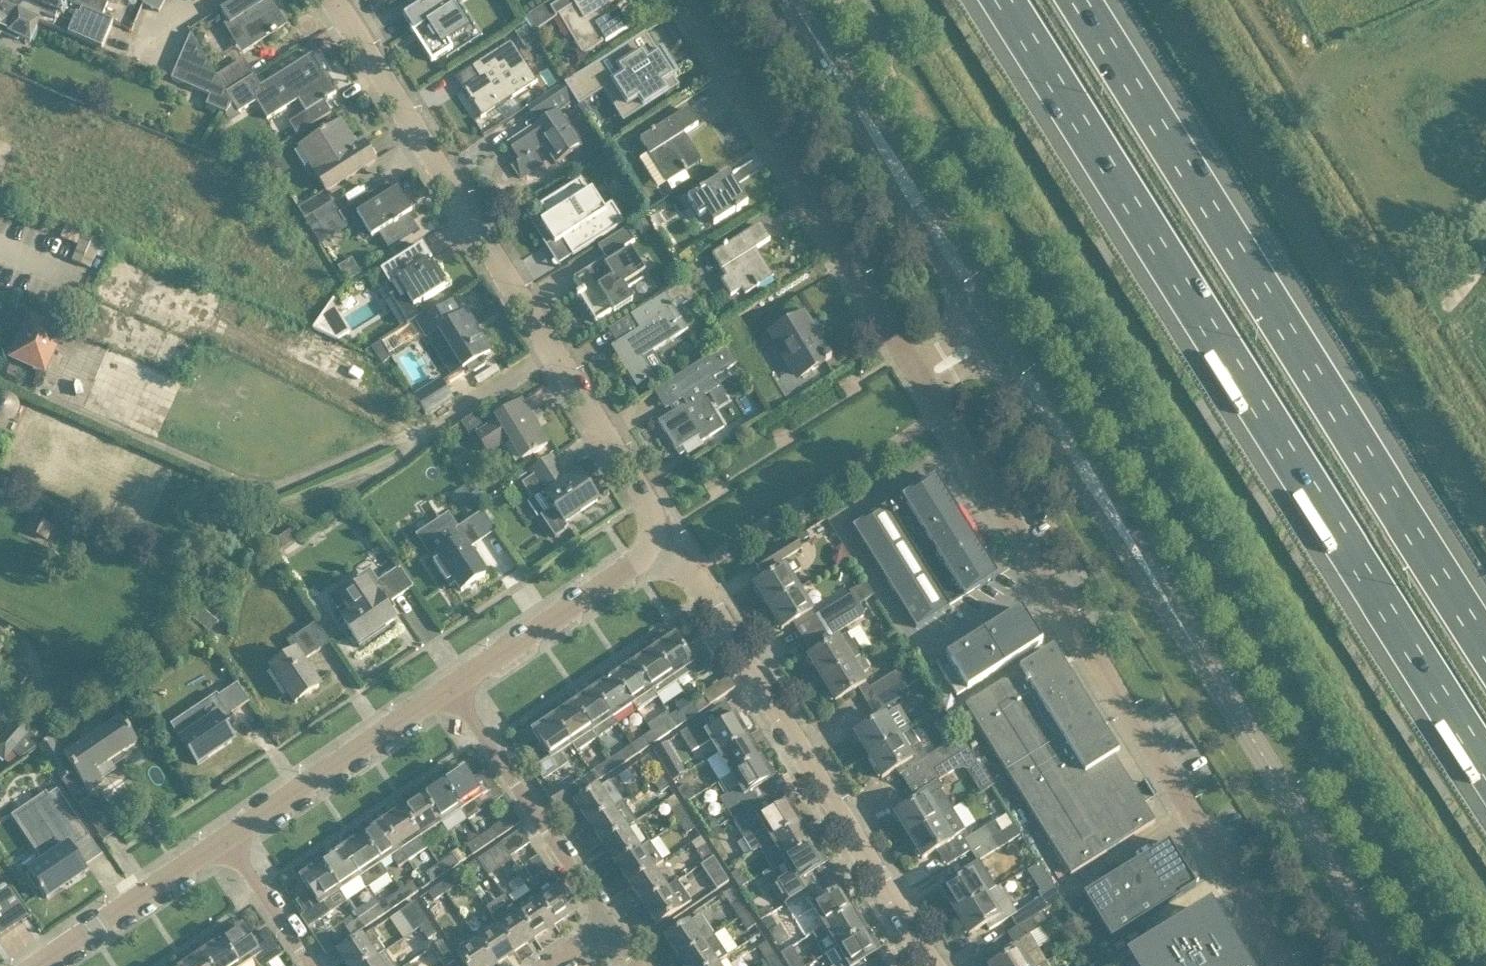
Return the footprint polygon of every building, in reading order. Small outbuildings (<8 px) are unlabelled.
[(38,22),(39,23),(102,50),(113,23),(82,10),(64,2),(59,0),(0,0),(0,4),(38,22)] [(75,3),(103,15),(109,2),(104,0),(76,0),(75,3)] [(137,0),(161,12),(166,0),(138,0),(137,0)] [(272,36),(278,33),(277,31),(285,25),(274,8),(271,10),(267,2),(270,0),(236,0),(221,10),(229,24),(227,26),(233,36),(243,30),(253,46),(271,34),(272,36)] [(412,27),(410,28),(417,40),(432,62),(453,49),(448,41),(468,28),(454,6),(456,5),(453,0),(427,0),(404,15),(412,27)] [(527,17),(536,32),(559,18),(583,56),(605,42),(606,43),(629,29),(618,12),(612,16),(607,8),(617,1),(618,2),(619,1),(618,0),(617,0),(615,1),(614,0),(566,0),(551,9),(548,4),(527,17)] [(30,43),(39,23),(38,22),(0,4),(0,30),(30,43)] [(526,27),(515,34),(525,49),(536,41),(526,27)] [(172,79),(210,96),(232,105),(233,103),(226,93),(216,76),(191,35),(172,79)] [(511,41),(488,56),(471,67),(472,68),(477,64),(485,77),(465,90),(470,97),(469,98),(476,108),(478,107),(484,115),(482,117),(483,117),(499,106),(537,81),(511,41)] [(585,103),(604,91),(614,85),(634,116),(680,87),(674,78),(671,74),(671,75),(661,59),(661,58),(659,54),(639,67),(625,45),(565,84),(579,107),(585,103)] [(230,90),(226,93),(233,103),(238,113),(257,102),(267,119),(298,100),(313,124),(332,113),(325,102),(328,100),(328,99),(336,93),(335,92),(335,93),(321,70),(324,68),(323,66),(319,68),(315,61),(318,58),(317,56),(313,59),(312,56),(313,55),(312,54),(260,86),(253,75),(230,90)] [(245,62),(218,79),(226,93),(230,90),(253,75),(245,62)] [(523,179),(539,168),(543,165),(534,152),(545,145),(556,163),(581,146),(558,112),(574,101),(563,84),(534,104),(528,108),(538,124),(509,144),(520,160),(513,165),(523,179)] [(232,105),(210,96),(207,105),(227,114),(232,105)] [(585,103),(579,107),(585,117),(592,113),(585,103)] [(689,110),(640,141),(649,155),(667,184),(685,172),(686,173),(688,172),(687,170),(701,162),(702,162),(684,134),(698,126),(689,110)] [(327,192),(359,172),(376,161),(365,144),(355,151),(349,141),(351,140),(340,122),(325,131),(324,130),(320,132),(322,134),(299,148),(300,149),(295,152),(305,167),(309,164),(327,192)] [(603,148),(595,134),(584,140),(593,155),(603,148)] [(667,184),(672,192),(690,180),(686,173),(685,172),(667,184)] [(728,174),(700,191),(689,198),(699,215),(710,209),(719,222),(736,211),(737,212),(740,210),(740,209),(747,204),(728,174)] [(572,253),(573,256),(595,242),(594,241),(600,237),(601,238),(625,224),(612,203),(604,209),(592,190),(588,193),(580,180),(566,189),(568,192),(563,195),(561,192),(541,205),(549,218),(541,222),(555,245),(564,239),(572,253)] [(365,226),(372,238),(379,233),(388,248),(418,229),(409,215),(412,213),(397,189),(394,191),(389,183),(348,209),(361,229),(365,226)] [(333,202),(327,192),(299,209),(305,219),(333,202)] [(333,202),(313,214),(328,239),(348,226),(345,222),(340,214),(333,202)] [(645,218),(635,225),(641,234),(651,228),(645,218)] [(757,288),(758,289),(760,287),(759,286),(772,277),(773,278),(774,277),(756,250),(770,241),(761,225),(713,256),(726,276),(721,279),(731,297),(742,290),(745,295),(757,288)] [(64,226),(60,237),(77,244),(81,233),(64,226)] [(607,259),(574,279),(582,292),(576,295),(578,298),(580,297),(596,322),(613,311),(614,313),(632,302),(626,291),(645,279),(642,275),(646,273),(631,249),(627,252),(625,248),(636,242),(627,229),(599,246),(607,259)] [(82,234),(71,260),(90,268),(101,242),(82,234)] [(438,270),(436,266),(432,268),(429,262),(432,260),(423,245),(377,273),(400,309),(414,300),(418,305),(448,287),(439,271),(440,271),(439,270),(438,270)] [(685,259),(677,264),(686,281),(695,276),(685,259)] [(644,357),(651,352),(688,329),(671,302),(681,295),(686,303),(696,296),(686,280),(631,316),(640,329),(611,347),(637,388),(655,376),(644,357)] [(334,298),(313,328),(338,340),(350,332),(333,304),(336,300),(334,298)] [(439,329),(463,369),(467,366),(469,371),(475,372),(486,365),(487,360),(484,356),(490,352),(482,338),(479,340),(464,314),(466,313),(465,312),(460,315),(452,303),(424,321),(432,333),(439,329)] [(770,334),(784,358),(789,365),(793,362),(801,375),(800,376),(801,377),(832,358),(828,353),(826,355),(815,337),(811,339),(807,332),(813,328),(804,313),(770,334)] [(29,315),(14,349),(49,365),(64,331),(29,315)] [(710,437),(724,428),(714,411),(705,397),(720,387),(714,379),(738,364),(727,346),(703,360),(671,380),(672,382),(673,381),(684,398),(688,403),(685,405),(676,411),(659,422),(676,450),(677,450),(680,455),(685,452),(682,447),(699,436),(703,441),(710,437)] [(415,397),(426,415),(452,399),(441,381),(415,397)] [(485,430),(477,435),(478,437),(489,455),(511,441),(523,460),(531,455),(548,444),(535,424),(534,425),(528,417),(530,416),(521,402),(496,418),(499,422),(485,430)] [(552,457),(531,470),(534,475),(522,483),(533,499),(539,495),(550,511),(541,517),(556,538),(570,529),(566,522),(596,502),(598,502),(579,475),(568,482),(552,457)] [(888,507),(899,524),(946,494),(936,477),(888,507)] [(853,526),(865,545),(915,628),(950,606),(945,598),(992,568),(946,494),(899,524),(888,507),(887,505),(853,526)] [(472,496),(462,503),(469,513),(479,506),(472,496)] [(486,576),(468,550),(497,531),(484,511),(456,529),(452,523),(428,540),(438,556),(432,560),(450,587),(456,583),(462,592),(486,576)] [(34,515),(28,529),(50,539),(57,525),(34,515)] [(280,538),(272,543),(278,552),(286,547),(280,538)] [(802,549),(796,538),(755,563),(762,574),(802,549)] [(761,594),(770,607),(800,588),(792,576),(802,570),(796,560),(755,586),(760,595),(761,594)] [(387,629),(385,626),(395,620),(385,606),(414,587),(400,567),(379,581),(370,587),(366,581),(342,597),(347,604),(337,611),(359,644),(360,643),(361,645),(359,647),(360,648),(390,628),(389,627),(387,629)] [(945,598),(950,606),(998,577),(992,568),(945,598)] [(776,621),(782,630),(793,623),(796,629),(817,617),(800,588),(770,607),(777,620),(776,621)] [(819,614),(825,625),(856,605),(850,595),(819,614)] [(856,605),(825,625),(832,635),(863,617),(856,605)] [(203,609),(195,619),(211,632),(219,623),(203,609)] [(1021,609),(946,656),(936,663),(958,697),(1042,643),(1021,609)] [(295,653),(272,668),(296,703),(320,687),(302,661),(331,642),(317,623),(296,638),(288,643),(295,653)] [(823,680),(852,662),(862,656),(853,641),(852,642),(847,634),(808,658),(814,667),(815,666),(823,680)] [(675,636),(654,650),(673,679),(676,684),(689,675),(692,679),(715,664),(699,641),(698,641),(700,644),(687,653),(685,650),(675,636)] [(676,684),(673,679),(654,650),(633,664),(656,697),(676,684)] [(964,706),(1018,792),(1101,740),(1047,654),(964,706)] [(862,656),(852,662),(823,680),(831,692),(830,693),(835,702),(868,682),(863,674),(870,669),(862,656)] [(613,677),(633,706),(637,712),(657,699),(656,697),(633,664),(613,677)] [(861,693),(868,704),(883,694),(903,682),(897,671),(861,693)] [(613,677),(593,691),(613,720),(633,706),(613,677)] [(736,688),(729,677),(703,694),(711,705),(719,700),(736,688)] [(903,682),(883,694),(868,704),(875,715),(890,706),(911,694),(903,682)] [(252,703),(240,686),(218,702),(229,718),(252,703)] [(593,691),(573,704),(593,733),(597,739),(616,726),(613,720),(593,691)] [(704,697),(691,705),(697,714),(710,706),(704,697)] [(554,717),(572,745),(577,752),(597,739),(593,733),(573,704),(554,717)] [(684,723),(697,714),(691,705),(678,714),(684,723)] [(862,742),(870,756),(910,731),(911,731),(898,709),(888,714),(855,734),(860,743),(862,742)] [(710,742),(718,755),(747,737),(735,716),(736,716),(735,715),(711,730),(704,719),(680,734),(692,753),(710,742)] [(651,730),(652,732),(658,741),(671,732),(678,727),(671,716),(651,730)] [(187,717),(172,727),(182,741),(187,749),(198,765),(233,741),(231,738),(230,738),(224,728),(225,727),(218,717),(197,731),(187,717)] [(554,717),(552,719),(533,731),(544,748),(531,757),(529,755),(528,756),(545,779),(545,778),(567,764),(560,754),(572,745),(554,717)] [(121,719),(100,733),(66,756),(53,737),(39,746),(52,765),(63,781),(74,774),(73,772),(74,771),(89,792),(104,782),(102,779),(116,770),(111,762),(117,758),(138,744),(121,719)] [(11,751),(13,753),(21,760),(39,746),(53,737),(35,722),(27,732),(11,751)] [(922,752),(910,731),(870,756),(878,769),(877,770),(882,779),(898,769),(902,775),(925,761),(927,760),(926,758),(922,752)] [(927,760),(925,761),(931,770),(968,748),(959,734),(943,744),(944,747),(926,758),(927,760)] [(644,737),(632,746),(638,755),(651,746),(644,737)] [(760,757),(747,737),(718,755),(730,775),(760,757)] [(1153,824),(1101,740),(1018,792),(1070,875),(1153,824)] [(632,746),(618,754),(625,764),(638,755),(632,746)] [(939,780),(957,769),(959,771),(962,769),(966,771),(977,764),(968,748),(931,770),(937,781),(939,780)] [(648,756),(640,761),(645,769),(653,781),(654,782),(658,779),(657,777),(661,775),(648,756)] [(772,778),(760,757),(730,775),(738,789),(721,799),(733,819),(757,805),(749,793),(774,778),(773,777),(772,778)] [(611,759),(590,773),(597,783),(618,769),(611,759)] [(463,769),(442,783),(462,812),(468,822),(504,798),(487,773),(487,774),(488,776),(475,785),(463,769)] [(24,773),(5,782),(13,801),(33,792),(24,773)] [(584,791),(597,783),(590,773),(578,782),(584,791)] [(669,788),(661,775),(657,777),(658,779),(654,782),(653,781),(661,793),(669,788)] [(546,795),(556,809),(580,794),(570,779),(546,795)] [(913,804),(895,815),(900,824),(902,823),(910,836),(953,809),(941,791),(944,790),(938,780),(937,781),(914,795),(909,798),(913,804)] [(593,792),(576,803),(584,815),(585,814),(591,823),(613,809),(623,801),(614,789),(609,781),(599,788),(593,792)] [(441,826),(462,812),(442,783),(421,797),(441,826)] [(688,785),(678,791),(686,804),(696,798),(688,785)] [(48,797),(19,817),(49,861),(44,864),(30,874),(41,889),(39,890),(42,894),(43,893),(47,899),(49,898),(48,897),(62,888),(85,872),(86,873),(87,872),(85,869),(71,849),(88,837),(80,824),(58,791),(48,797)] [(81,805),(102,836),(117,826),(96,794),(81,805)] [(421,797),(401,810),(421,840),(441,826),(421,797)] [(764,830),(771,842),(801,823),(788,803),(789,802),(788,801),(787,802),(764,816),(757,805),(733,819),(746,841),(764,830)] [(671,810),(679,823),(684,820),(683,818),(687,816),(680,805),(671,810)] [(596,833),(603,844),(626,829),(613,809),(591,823),(596,832),(596,833)] [(953,809),(910,836),(918,850),(917,850),(922,859),(937,850),(952,841),(962,857),(971,851),(991,838),(1002,831),(999,826),(998,824),(995,821),(985,828),(971,836),(970,837),(965,830),(953,809)] [(427,849),(421,840),(401,810),(381,824),(407,863),(427,849)] [(493,829),(499,838),(518,825),(521,823),(515,814),(493,829)] [(684,820),(680,823),(687,834),(695,829),(687,816),(683,818),(684,820)] [(771,842),(783,862),(813,843),(801,823),(771,842)] [(381,824),(361,837),(381,867),(390,860),(392,859),(399,868),(407,863),(381,824)] [(959,881),(942,891),(947,900),(949,899),(956,913),(997,888),(980,860),(998,849),(1019,836),(1012,825),(1002,831),(991,838),(971,851),(978,862),(955,875),(959,881)] [(626,829),(603,844),(611,855),(612,855),(618,863),(640,849),(626,829)] [(501,843),(502,844),(510,857),(530,844),(521,830),(501,843)] [(487,833),(480,838),(486,846),(493,842),(487,833)] [(341,851),(360,880),(367,890),(387,876),(381,867),(361,837),(341,851)] [(473,856),(486,846),(480,838),(467,847),(473,856)] [(640,849),(618,863),(623,872),(623,873),(630,884),(653,869),(664,861),(651,841),(640,849)] [(826,863),(826,864),(813,843),(783,862),(772,869),(780,882),(773,886),(786,906),(809,891),(802,879),(827,864),(826,863)] [(1169,843),(1141,860),(1065,907),(1092,952),(1093,951),(1110,941),(1196,887),(1169,843)] [(502,844),(478,860),(483,868),(486,873),(510,857),(502,844)] [(705,863),(706,864),(710,861),(708,859),(713,856),(706,846),(697,851),(705,863)] [(360,880),(341,851),(320,865),(340,894),(360,880)] [(452,856),(439,865),(445,874),(458,865),(452,856)] [(705,863),(701,865),(717,889),(729,882),(721,870),(713,856),(708,859),(710,861),(706,864),(705,863)] [(478,860),(466,867),(471,876),(474,874),(483,868),(478,860)] [(340,894),(320,865),(301,878),(312,894),(299,903),(297,901),(296,902),(306,917),(303,919),(309,928),(333,912),(327,903),(340,894)] [(445,874),(439,865),(426,874),(432,883),(445,874)] [(1,934),(22,921),(23,923),(32,917),(0,869),(0,933),(1,934)] [(639,895),(645,904),(667,889),(666,889),(653,869),(630,884),(638,895),(639,895)] [(742,870),(732,876),(740,889),(749,883),(742,870)] [(451,878),(440,886),(442,889),(444,888),(447,892),(446,893),(457,886),(451,878)] [(576,911),(569,901),(553,878),(533,892),(555,925),(576,911)] [(658,925),(680,909),(692,901),(678,881),(666,889),(667,889),(645,904),(650,912),(650,913),(658,925)] [(411,884),(399,892),(405,901),(417,893),(411,884)] [(442,889),(440,886),(428,893),(434,902),(446,893),(447,892),(444,888),(442,889)] [(997,888),(956,913),(965,926),(963,927),(969,936),(986,925),(990,930),(1011,917),(1018,927),(1038,914),(1042,912),(1047,909),(1041,899),(1020,912),(1017,913),(1000,886),(997,888)] [(732,888),(724,893),(733,907),(741,902),(732,888)] [(816,914),(824,927),(853,909),(841,889),(842,888),(841,888),(817,903),(809,891),(786,906),(798,926),(816,914)] [(392,910),(405,901),(399,892),(386,901),(392,910)] [(555,925),(533,892),(513,905),(519,915),(535,939),(555,925)] [(733,907),(740,919),(744,916),(744,915),(748,912),(741,902),(733,907)] [(405,909),(400,913),(413,933),(419,929),(420,928),(421,929),(425,926),(424,924),(427,922),(420,912),(414,903),(405,909)] [(515,952),(535,939),(519,915),(513,905),(493,919),(499,928),(515,952)] [(363,917),(359,920),(364,928),(384,914),(379,906),(363,917)] [(866,930),(853,909),(824,927),(817,932),(823,942),(831,937),(837,948),(866,930)] [(1208,911),(1191,922),(1134,959),(1138,965),(1242,965),(1208,911)] [(748,931),(757,926),(748,912),(744,915),(744,916),(740,919),(748,931)] [(991,965),(1040,965),(1046,963),(1047,962),(1030,935),(1041,928),(1045,925),(1038,914),(1018,927),(1008,933),(1015,944),(1003,951),(1006,957),(991,965)] [(675,949),(681,958),(703,943),(715,936),(701,915),(689,923),(667,938),(674,950),(675,949)] [(351,937),(364,928),(359,920),(345,929),(351,937)] [(425,926),(421,929),(429,940),(436,935),(427,922),(424,924),(425,926)] [(237,965),(247,965),(252,962),(255,965),(268,965),(283,956),(267,931),(266,932),(267,934),(254,944),(242,927),(221,941),(237,965)] [(499,928),(479,942),(495,965),(515,952),(499,928)] [(376,958),(375,957),(385,950),(378,940),(380,939),(374,930),(339,953),(348,965),(364,965),(376,958)] [(833,965),(855,965),(880,951),(879,950),(866,930),(837,948),(826,955),(833,965)] [(326,954),(335,948),(324,931),(315,937),(326,954)] [(703,943),(681,958),(687,965),(712,965),(717,963),(728,956),(715,936),(703,943)] [(201,955),(208,965),(237,965),(221,941),(201,955)] [(479,942),(458,955),(465,965),(495,965),(479,942)] [(444,965),(452,965),(451,964),(455,961),(443,943),(433,950),(444,965)] [(758,948),(766,960),(770,957),(769,956),(773,953),(767,943),(758,948)] [(792,947),(781,954),(789,965),(804,965),(792,947)] [(773,953),(769,956),(770,957),(766,960),(770,965),(782,965),(773,953)] [(201,955),(184,965),(208,965),(201,955)]
